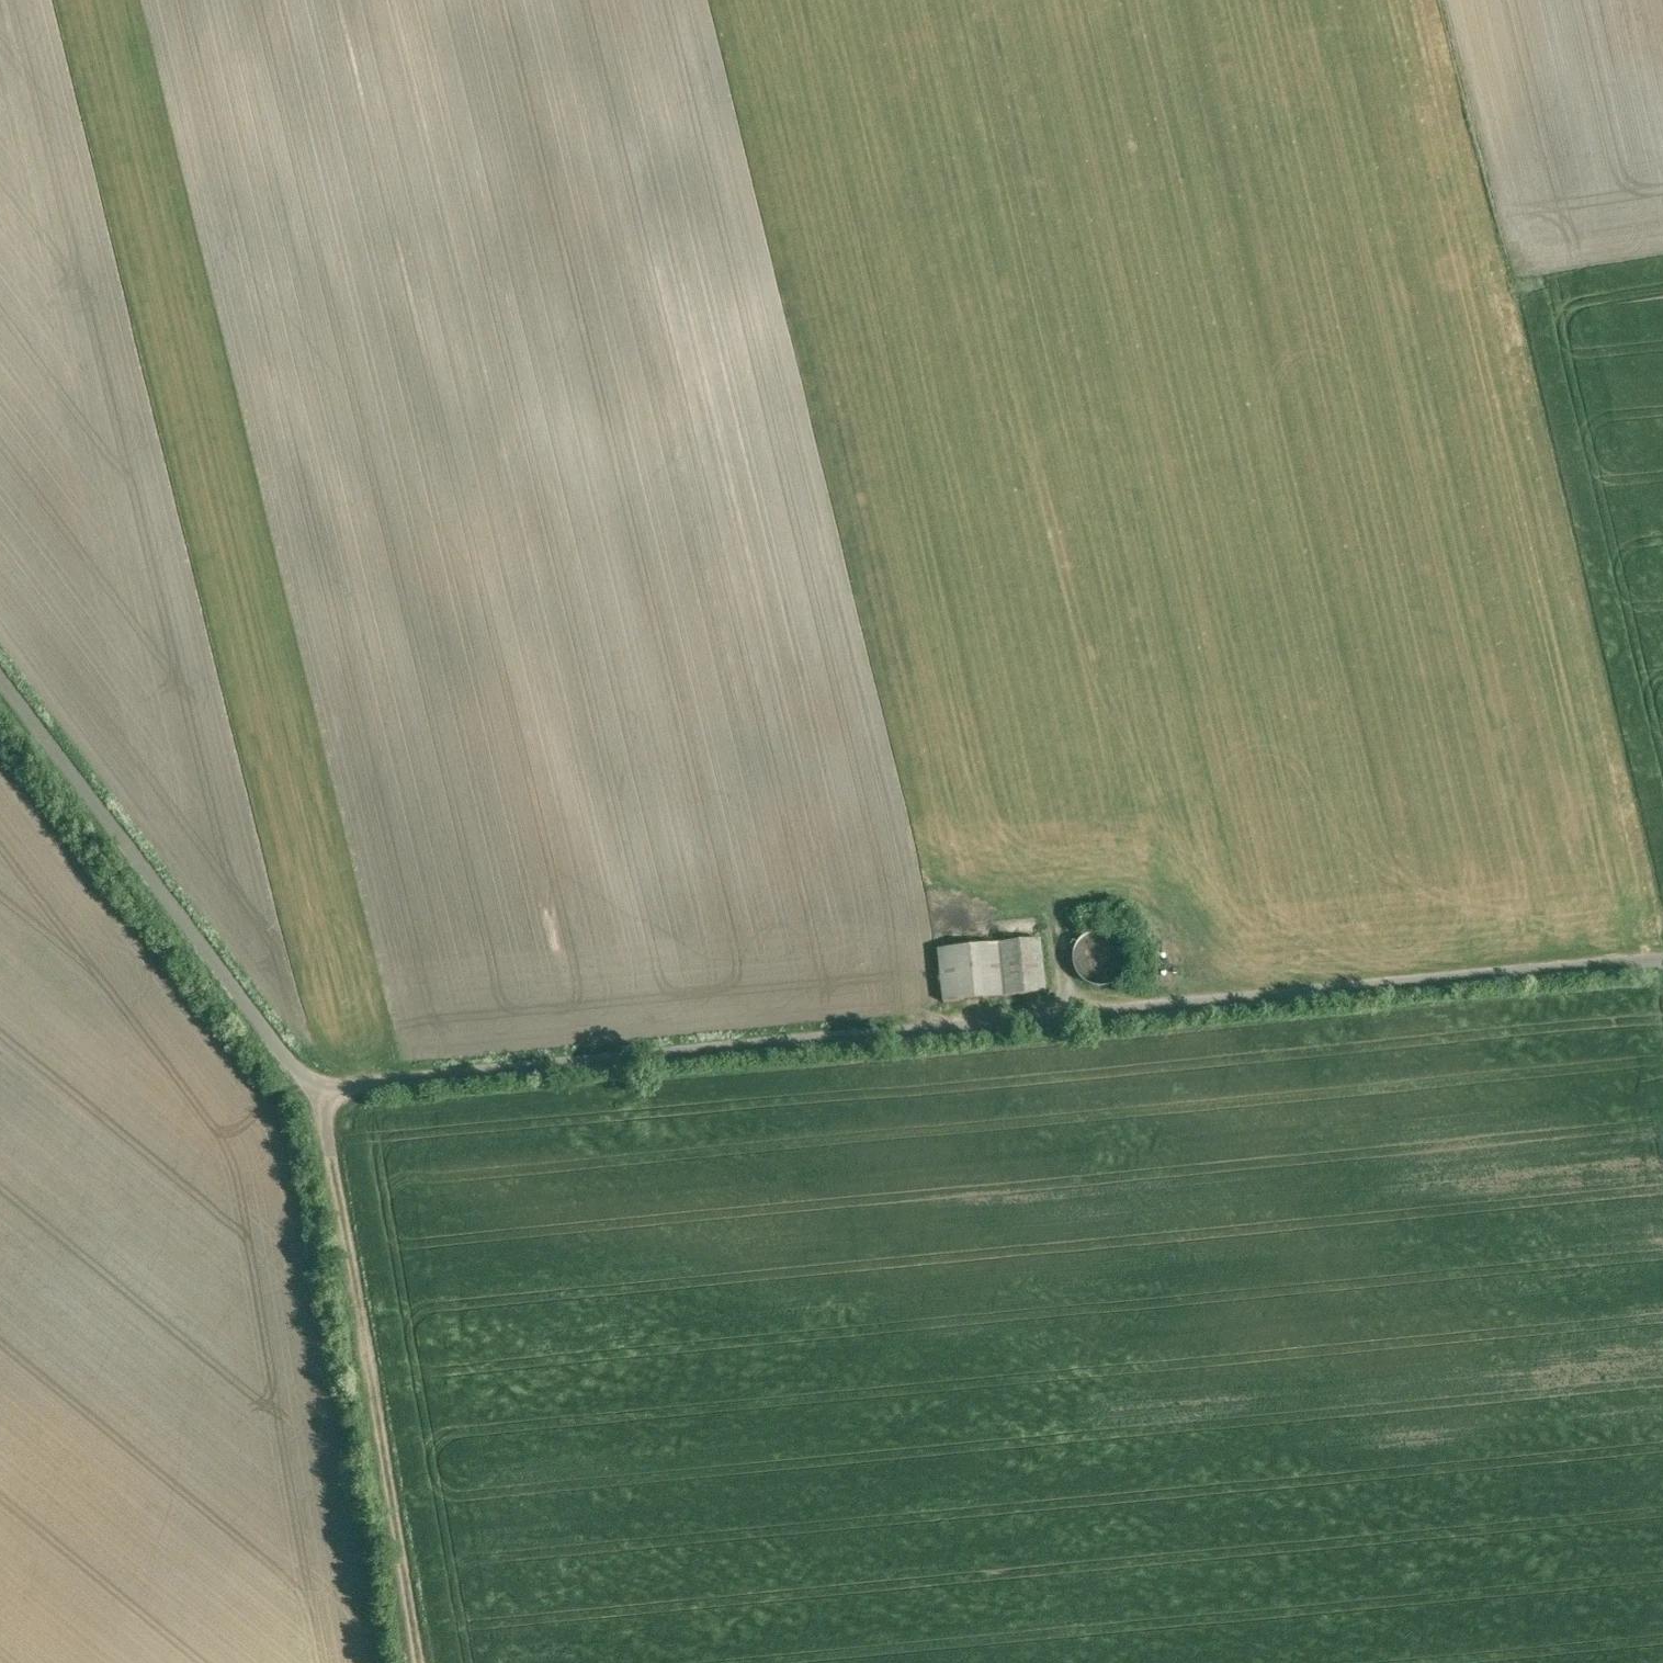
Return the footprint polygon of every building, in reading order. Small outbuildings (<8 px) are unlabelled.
[(949,1005),(1052,992),(1045,939),(942,952),(949,1005)]
